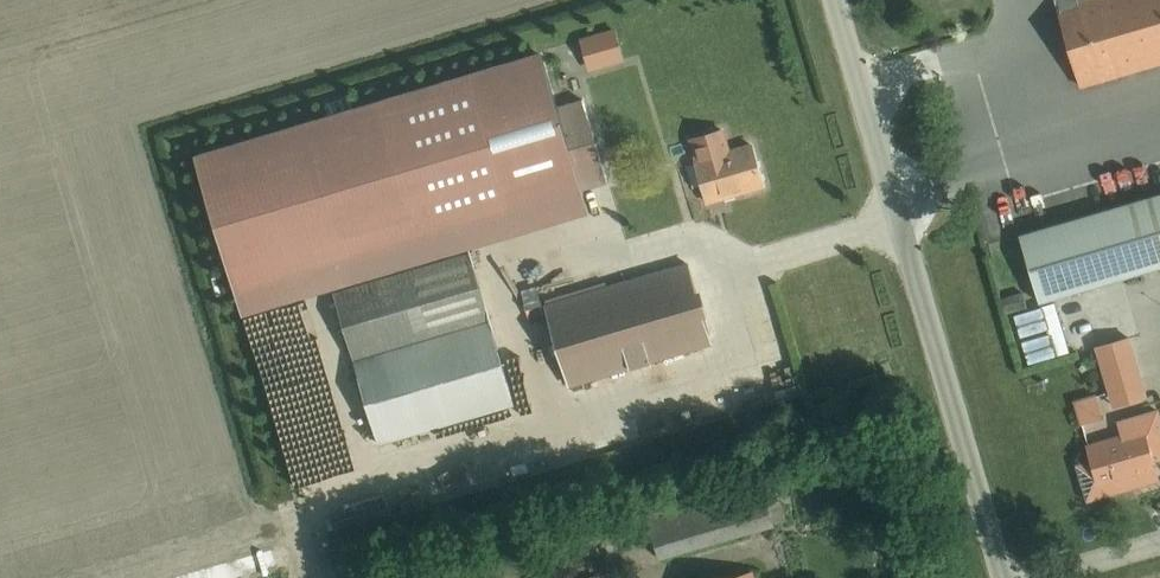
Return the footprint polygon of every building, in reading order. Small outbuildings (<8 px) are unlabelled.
[(1058,9),(1088,0),(1056,0),(1058,9)] [(1081,86),(1159,63),(1159,0),(1088,0),(1058,9),(1081,86)] [(541,56),(200,158),(239,291),(607,182),(582,99),(556,107),(541,56)] [(763,186),(751,144),(729,151),(722,130),(691,139),(697,160),(696,161),(708,202),(763,186)] [(1159,267),(1159,192),(1020,233),(1040,301),(1159,267)] [(354,360),(490,320),(469,253),(334,293),(354,360)] [(569,385),(711,344),(687,263),(545,305),(569,385)] [(490,320),(354,360),(379,444),(515,404),(490,320)] [(1096,347),(1110,392),(1141,383),(1128,337),(1096,347)] [(756,387),(769,383),(763,361),(749,365),(756,387)] [(750,375),(738,377),(742,397),(754,395),(750,375)] [(1081,393),(1090,418),(1110,411),(1102,386),(1081,393)] [(1155,470),(1152,460),(1159,458),(1159,419),(1157,410),(1119,421),(1123,435),(1088,445),(1092,460),(1077,465),(1088,500),(1158,480),(1155,470)] [(661,559),(774,525),(758,471),(645,505),(661,559)]
